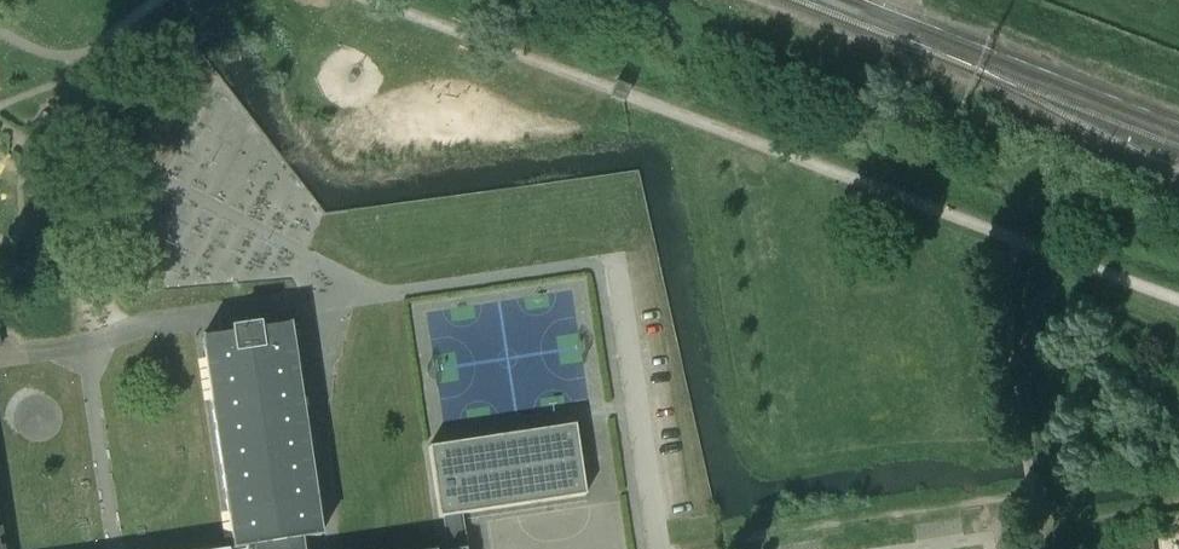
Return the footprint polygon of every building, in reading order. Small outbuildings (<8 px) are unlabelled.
[(619,86),(616,85),(612,96),(626,101),(628,95),(630,90),(619,86)] [(300,539),(319,536),(288,325),(258,330),(257,326),(231,330),(231,334),(201,338),(233,548),(302,548),(300,539)] [(460,514),(585,495),(574,424),(428,447),(438,518),(443,517),(448,548),(465,548),(460,514)] [(1153,539),(1134,542),(1135,548),(1155,548),(1153,539)]
